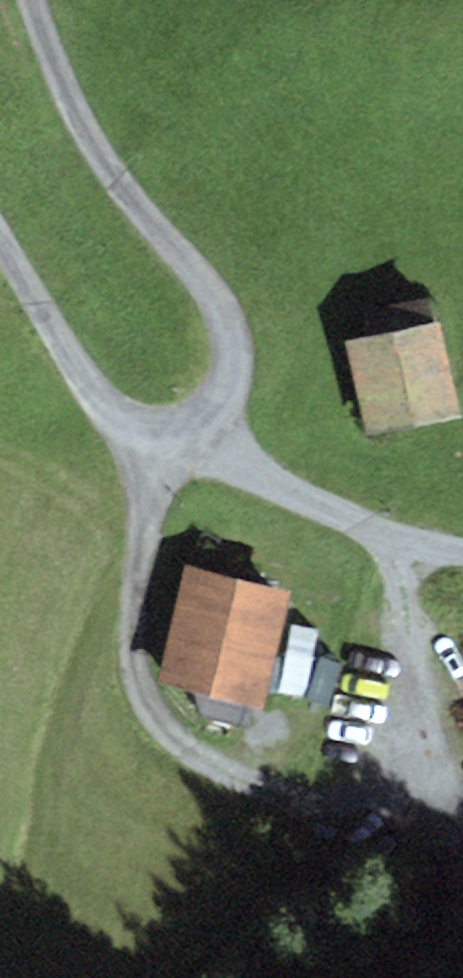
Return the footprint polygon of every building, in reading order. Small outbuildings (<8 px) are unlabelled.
[(355,339),(373,431),(462,413),(462,402),(446,321),(355,339)] [(283,579),(191,561),(169,671),(261,689),(283,579)]
